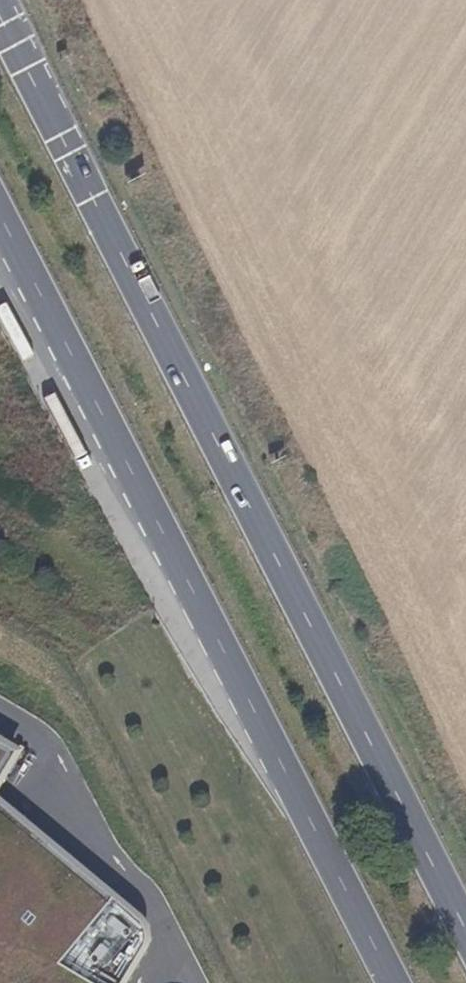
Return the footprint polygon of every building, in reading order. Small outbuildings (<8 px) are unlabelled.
[(20,755),(0,743),(0,780),(20,755)] [(144,946),(142,921),(0,804),(0,982),(123,982),(144,946)]
